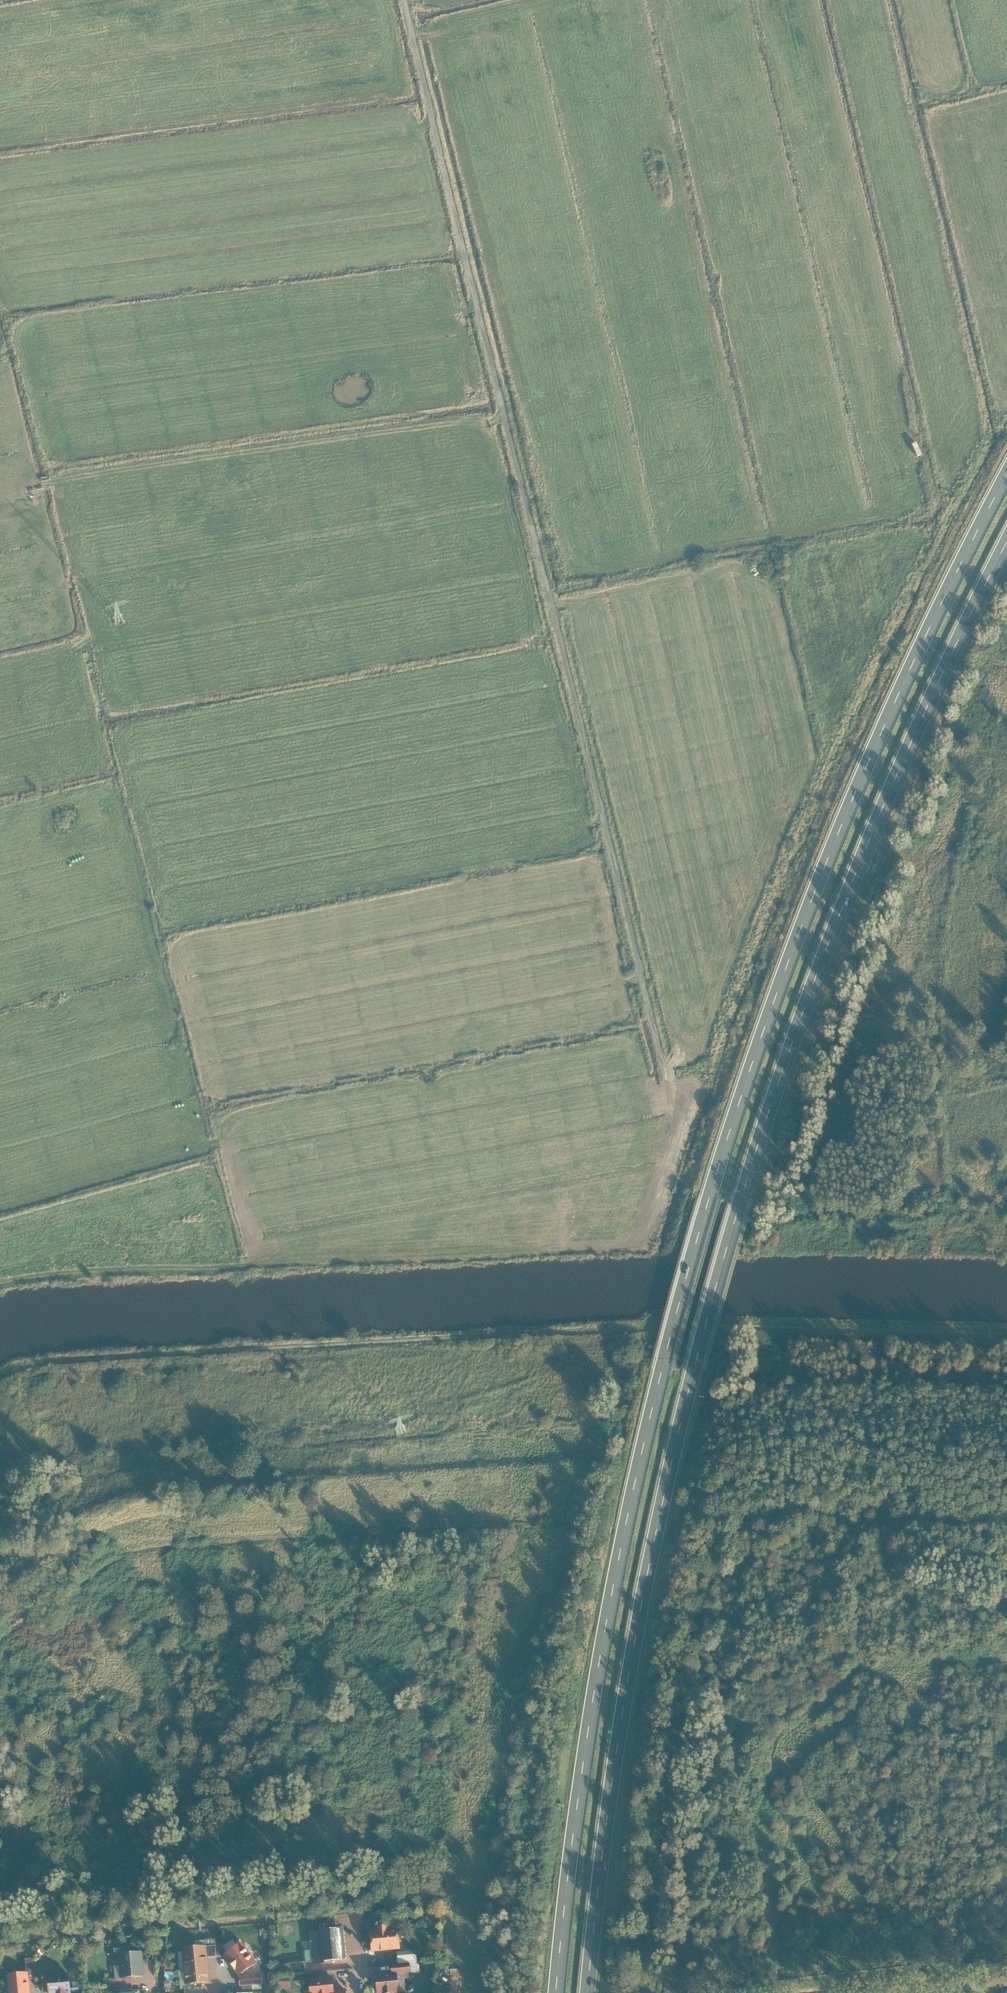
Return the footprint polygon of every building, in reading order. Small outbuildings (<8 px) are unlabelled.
[(322,1959),(345,1957),(342,1923),(327,1924),(327,1921),(318,1922),(318,1928),(308,1929),(311,1963),(323,1962),(322,1959)] [(371,1950),(399,1948),(397,1926),(389,1926),(389,1924),(374,1925),(374,1928),(369,1928),(371,1950)] [(239,1975),(240,1974),(258,1962),(242,1940),(223,1954),(238,1975),(239,1975)] [(114,1953),(118,1953),(119,1964),(114,1965),(115,1978),(116,1977),(117,1983),(118,1983),(136,1981),(136,1976),(145,1975),(143,1950),(128,1951),(128,1945),(118,1946),(114,1947),(114,1953)] [(206,1946),(207,1956),(215,1955),(216,1945),(206,1946)] [(207,1956),(206,1946),(182,1948),(183,1966),(208,1964),(207,1956)] [(397,1951),(398,1962),(409,1961),(413,1961),(412,1954),(406,1950),(397,1951)] [(305,1971),(304,1960),(289,1962),(290,1972),(305,1971)] [(390,1963),(390,1971),(396,1970),(396,1974),(410,1973),(409,1961),(398,1962),(390,1963)] [(209,1981),(208,1964),(183,1966),(185,1983),(187,1983),(202,1981),(209,1981)] [(396,1974),(396,1970),(390,1971),(374,1972),(376,1992),(386,1992),(398,1992),(396,1974)] [(28,1971),(6,1973),(8,1992),(22,1992),(30,1992),(28,1971)] [(68,1992),(71,1992),(70,1987),(69,1971),(47,1973),(49,1992),(66,1992),(68,1992)] [(240,1974),(239,1975),(240,1985),(263,1983),(262,1972),(240,1974)] [(277,1988),(289,1988),(289,1974),(277,1974),(277,1988)] [(310,1976),(310,1981),(307,1981),(308,1991),(311,1990),(311,1992),(333,1992),(331,1974),(310,1976)] [(202,1981),(187,1983),(188,1987),(185,1987),(185,1992),(203,1992),(202,1981)]
